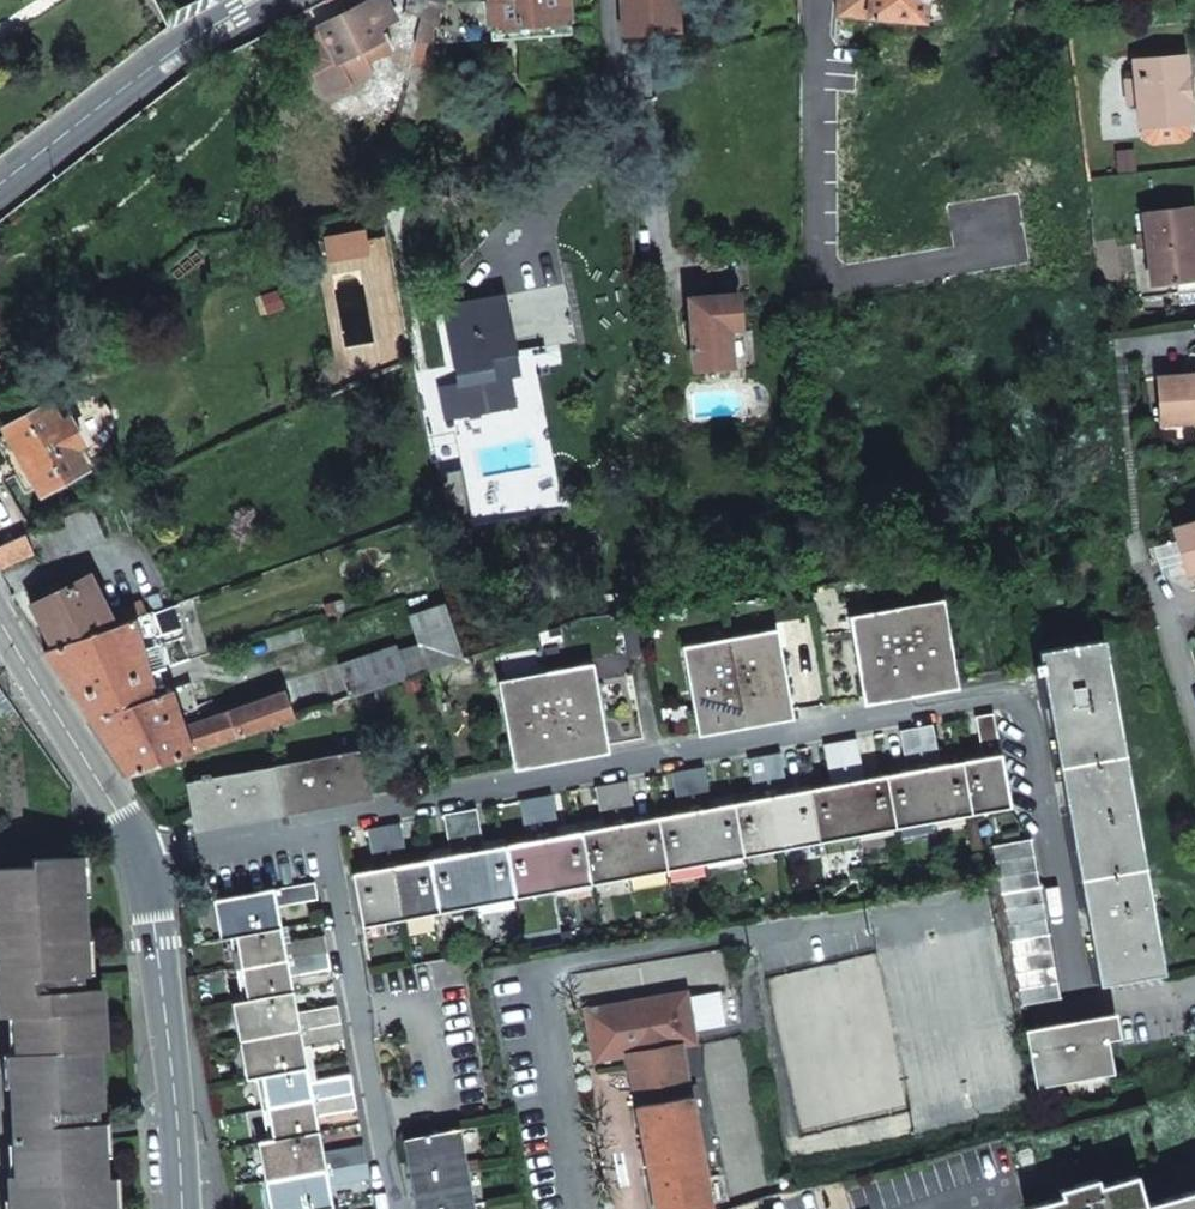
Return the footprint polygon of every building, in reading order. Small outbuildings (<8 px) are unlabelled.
[(318,26),(327,43),(321,46),(312,74),(322,96),(370,72),(365,61),(382,53),(392,48),(380,25),(393,18),(383,0),(368,0),(318,26)] [(421,18),(425,1),(426,0),(404,0),(401,11),(421,18)] [(567,0),(487,0),(490,38),(570,33),(567,0)] [(648,33),(678,32),(677,0),(622,0),(623,35),(648,33)] [(799,12),(815,12),(815,0),(799,0),(799,12)] [(838,15),(871,17),(871,21),(874,21),(874,18),(930,21),(931,0),(838,0),(838,15)] [(930,21),(947,16),(948,0),(931,0),(930,21)] [(430,42),(432,42),(441,4),(425,1),(421,18),(415,42),(430,42)] [(415,42),(394,132),(408,135),(430,42),(415,42)] [(382,53),(365,61),(370,72),(378,68),(382,53)] [(1192,118),(1185,53),(1135,59),(1136,76),(1128,76),(1131,105),(1139,104),(1141,123),(1144,123),(1146,135),(1154,140),(1182,137),(1190,131),(1189,119),(1192,118)] [(1148,286),(1173,283),(1194,281),(1194,246),(1194,243),(1190,207),(1139,214),(1148,286)] [(326,264),(366,255),(362,235),(322,243),(326,264)] [(1173,283),(1174,295),(1194,293),(1194,281),(1173,283)] [(727,366),(725,328),(736,327),(733,293),(684,297),(690,369),(727,366)] [(456,385),(450,386),(456,417),(513,406),(507,370),(504,355),(515,353),(504,296),(443,308),(456,385)] [(504,355),(507,370),(518,368),(515,353),(504,355)] [(1157,373),(1159,422),(1194,420),(1194,371),(1157,373)] [(450,386),(438,388),(444,419),(456,417),(450,386)] [(2,426),(7,434),(37,487),(41,495),(86,469),(78,455),(84,451),(92,465),(107,457),(104,451),(110,445),(113,436),(115,428),(114,419),(110,411),(105,403),(98,398),(90,395),(81,394),(72,395),(69,389),(54,398),(57,404),(50,408),(47,402),(2,426)] [(7,434),(0,438),(0,452),(5,460),(14,476),(25,494),(37,487),(7,434)] [(5,460),(0,462),(0,473),(4,481),(14,476),(5,460)] [(435,474),(442,507),(465,503),(459,470),(435,474)] [(465,503),(442,507),(447,533),(471,528),(465,503)] [(1173,530),(1187,575),(1194,573),(1194,523),(1173,530)] [(24,533),(0,544),(0,567),(24,556),(33,552),(24,533)] [(31,607),(54,649),(116,627),(113,621),(108,623),(86,579),(63,591),(48,598),(31,607)] [(44,589),(48,598),(63,591),(59,582),(44,589)] [(113,621),(116,627),(136,620),(148,616),(143,603),(110,614),(113,621)] [(423,646),(431,671),(466,659),(446,603),(411,615),(423,646)] [(866,676),(945,662),(937,615),(921,618),(918,603),(848,616),(851,630),(858,629),(866,676)] [(44,653),(130,778),(296,719),(286,691),(271,697),(269,692),(256,697),(258,701),(185,727),(171,692),(163,695),(161,687),(156,689),(151,672),(168,667),(166,660),(149,665),(136,620),(116,627),(54,649),(44,653)] [(777,629),(730,638),(732,653),(693,661),(701,707),(782,692),(773,646),(780,644),(777,629)] [(1103,984),(1164,973),(1103,641),(1040,653),(1050,709),(1052,709),(1103,984)] [(352,699),(409,679),(400,652),(398,646),(340,666),(352,699)] [(409,679),(431,671),(423,646),(400,652),(409,679)] [(518,741),(599,726),(590,681),(597,680),(594,663),(506,679),(518,741)] [(319,676),(329,707),(352,699),(340,666),(318,673),(319,676)] [(286,691),(296,719),(329,707),(319,676),(284,685),(286,691)] [(353,875),(363,925),(1012,806),(996,713),(975,716),(983,758),(942,766),(934,724),(899,731),(906,773),(864,780),(857,738),(823,744),(830,787),(789,794),(781,752),(747,758),(755,801),(713,809),(705,766),(670,772),(678,815),(637,822),(629,780),(595,786),(603,828),(561,837),(553,794),(520,800),(527,843),(486,850),(478,808),(443,814),(451,857),(408,865),(400,822),(368,828),(375,871),(353,875)] [(219,820),(202,824),(203,831),(366,799),(357,752),(194,783),(198,807),(215,803),(219,820)] [(198,807),(202,824),(219,820),(215,803),(198,807)] [(993,845),(1022,1006),(1060,999),(1031,838),(993,845)] [(95,958),(90,877),(82,878),(81,856),(34,858),(35,868),(0,869),(0,974),(2,1003),(8,1002),(9,1016),(17,1015),(18,1036),(26,1036),(27,1053),(20,1053),(21,1069),(13,1069),(19,1176),(12,1176),(14,1208),(116,1208),(116,1194),(109,1195),(106,1139),(98,1139),(97,1123),(96,1108),(104,1107),(103,1085),(94,1086),(93,1068),(102,1068),(100,1049),(107,1048),(106,1026),(99,1027),(97,987),(89,988),(88,974),(87,958),(95,958)] [(328,1184),(370,1177),(363,1142),(322,1149),(316,1115),(357,1108),(351,1073),(310,1081),(303,1045),(344,1038),(338,1004),(297,1011),(291,977),(332,969),(325,935),(284,943),(278,908),(319,900),(316,883),(215,901),(222,939),(233,937),(245,1001),(234,1003),(248,1077),(259,1075),(271,1138),(260,1140),(273,1208),(333,1208),(328,1184)] [(96,973),(95,958),(87,958),(88,974),(96,973)] [(602,1046),(604,1057),(628,1053),(683,1043),(696,1041),(688,990),(587,1008),(594,1048),(602,1046)] [(1107,1040),(1111,1039),(1119,1038),(1115,1015),(1107,1016),(1108,1022),(1104,1023),(1107,1040)] [(1104,1023),(1030,1037),(1038,1085),(1112,1071),(1107,1040),(1104,1023)] [(628,1053),(657,1208),(713,1208),(692,1097),(701,1095),(700,1088),(691,1089),(690,1084),(683,1043),(628,1053)] [(602,1046),(594,1048),(596,1058),(604,1057),(602,1046)] [(103,1085),(102,1068),(93,1068),(94,1086),(103,1085)] [(98,1139),(106,1139),(105,1122),(97,1123),(98,1139)] [(458,1128),(411,1137),(425,1208),(474,1208),(458,1128)] [(1026,1208),(1194,1208),(1194,1190),(1147,1204),(1137,1173),(1101,1184),(1098,1177),(1060,1189),(1062,1196),(1026,1207),(1026,1208)]
